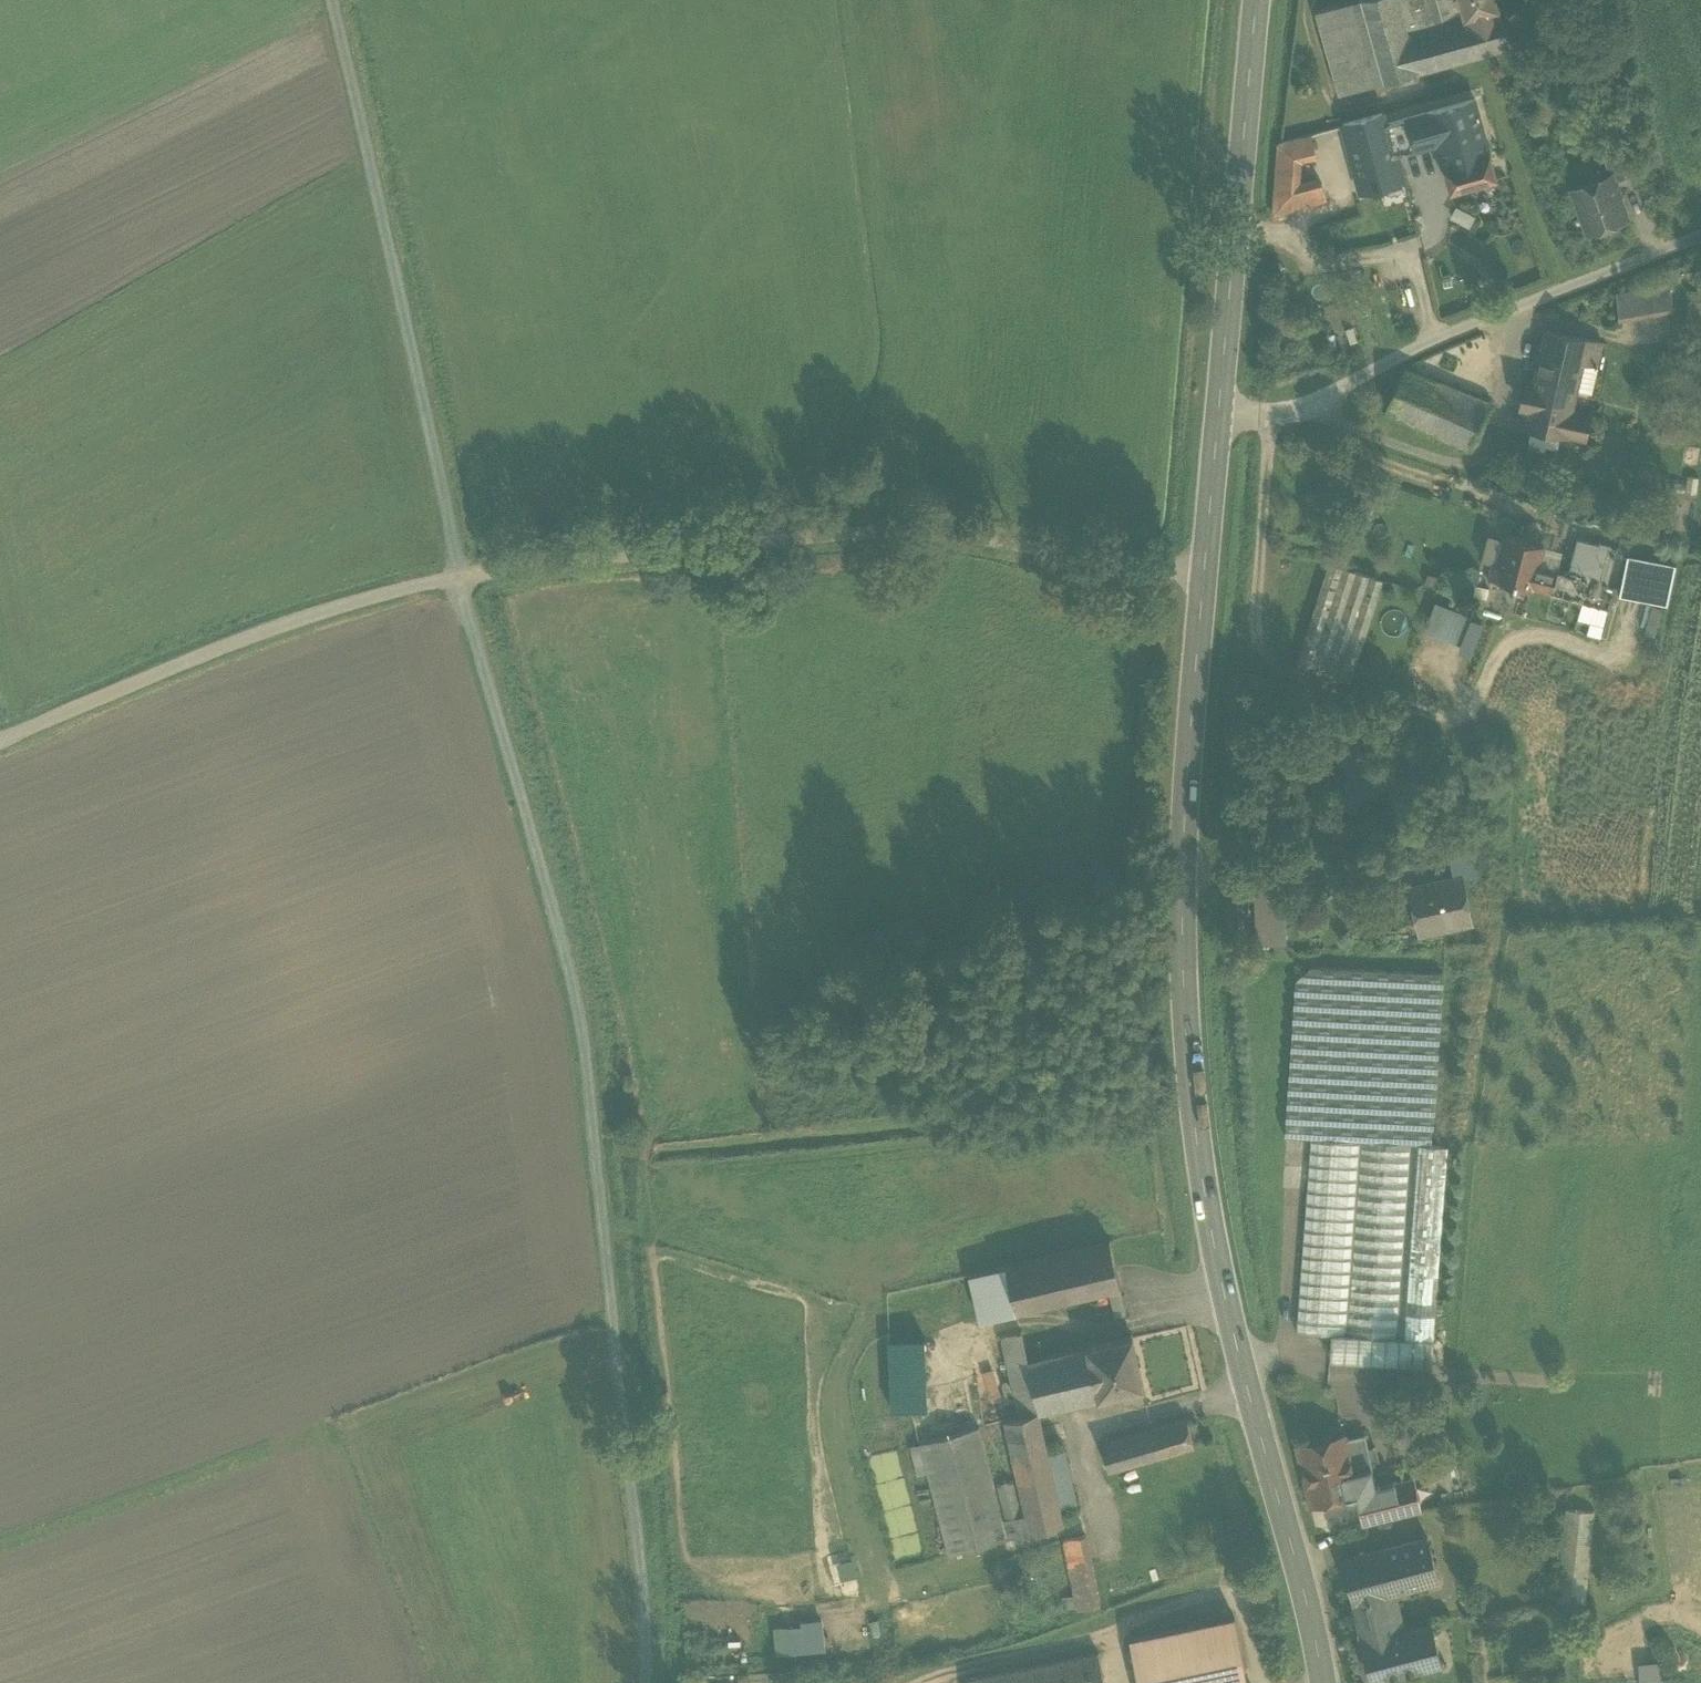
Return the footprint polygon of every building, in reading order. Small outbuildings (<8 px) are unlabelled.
[(1316,10),(1339,93),(1381,82),(1359,0),(1353,0),(1316,10)] [(1381,82),(1418,72),(1407,32),(1398,0),(1359,0),(1381,82)] [(1407,32),(1443,22),(1441,17),(1447,16),(1448,20),(1464,16),(1460,0),(1398,0),(1407,32)] [(1464,16),(1475,56),(1508,47),(1494,0),(1460,0),(1464,16)] [(1443,22),(1407,32),(1418,72),(1474,56),(1475,56),(1464,16),(1448,20),(1447,16),(1441,17),(1443,22)] [(1428,113),(1435,137),(1439,150),(1484,138),(1473,100),(1428,113)] [(1435,137),(1428,113),(1384,125),(1392,154),(1395,154),(1407,151),(1423,146),(1435,137)] [(1381,114),(1343,124),(1362,190),(1402,179),(1395,154),(1392,154),(1384,125),(1381,114)] [(1326,129),(1277,142),(1272,215),(1326,200),(1320,175),(1299,181),(1300,162),(1333,154),(1326,129)] [(1484,138),(1439,150),(1444,166),(1443,167),(1450,191),(1496,178),(1489,154),(1484,138)] [(1617,138),(1599,144),(1610,173),(1611,173),(1614,181),(1630,175),(1617,138)] [(1610,173),(1571,187),(1587,231),(1627,216),(1614,181),(1611,173),(1610,173)] [(1450,219),(1468,229),(1474,217),(1456,207),(1450,219)] [(1669,285),(1615,293),(1619,319),(1672,310),(1669,285)] [(1603,343),(1544,331),(1532,387),(1524,385),(1523,394),(1573,404),(1576,393),(1575,393),(1576,390),(1582,364),(1597,367),(1603,343)] [(1582,364),(1576,390),(1591,393),(1597,367),(1582,364)] [(1489,405),(1405,368),(1387,412),(1470,448),(1489,405)] [(1573,404),(1523,394),(1520,407),(1528,409),(1524,427),(1566,436),(1566,435),(1584,438),(1590,416),(1571,411),(1573,404)] [(1675,426),(1662,425),(1661,439),(1674,440),(1675,426)] [(1482,560),(1493,563),(1498,565),(1506,535),(1490,530),(1482,560)] [(1543,545),(1506,535),(1498,565),(1493,563),(1490,577),(1531,588),(1537,564),(1543,545)] [(1577,538),(1568,572),(1587,577),(1581,601),(1608,609),(1615,585),(1606,583),(1616,546),(1600,542),(1599,544),(1577,538)] [(1562,550),(1543,545),(1537,564),(1556,569),(1562,550)] [(1674,566),(1628,556),(1619,592),(1665,601),(1674,566)] [(1382,581),(1328,563),(1296,665),(1350,682),(1382,581)] [(1556,569),(1537,564),(1531,588),(1581,601),(1587,577),(1568,572),(1556,569)] [(1608,609),(1581,601),(1576,618),(1604,625),(1608,609)] [(1425,630),(1459,643),(1469,617),(1436,603),(1425,630)] [(1662,608),(1651,605),(1644,631),(1654,634),(1662,608)] [(1483,622),(1469,617),(1459,643),(1456,651),(1469,656),(1483,622)] [(1460,881),(1411,890),(1417,924),(1430,922),(1433,934),(1446,931),(1469,927),(1460,881)] [(1430,922),(1417,924),(1420,936),(1433,934),(1430,922)] [(1443,976),(1310,967),(1295,980),(1285,1137),(1309,1138),(1431,1147),(1443,976)] [(1448,1148),(1431,1147),(1309,1138),(1295,1332),(1331,1335),(1329,1361),(1432,1369),(1448,1148)] [(1109,1242),(1005,1265),(1015,1311),(1119,1289),(1109,1242)] [(1005,1265),(971,1272),(981,1319),(1015,1311),(1005,1265)] [(1021,1327),(1000,1332),(1020,1415),(1023,1430),(1042,1425),(1038,1410),(1026,1358),(1028,1358),(1021,1327)] [(923,1334),(897,1335),(897,1392),(924,1392),(923,1334)] [(1133,1334),(1087,1345),(1099,1396),(1145,1384),(1133,1334)] [(1028,1358),(1026,1358),(1038,1410),(1099,1396),(1087,1345),(1028,1358)] [(1042,1425),(1023,1430),(1020,1415),(1005,1418),(1026,1511),(1030,1530),(1064,1522),(1059,1503),(1051,1465),(1042,1425)] [(1185,1417),(1101,1441),(1109,1468),(1193,1444),(1185,1417)] [(979,1424),(920,1440),(948,1552),(1008,1536),(1003,1517),(979,1424)] [(1345,1438),(1344,1434),(1297,1445),(1311,1502),(1356,1491),(1363,1524),(1421,1510),(1413,1476),(1374,1486),(1362,1434),(1345,1438)] [(1068,1460),(1051,1465),(1059,1503),(1077,1499),(1068,1460)] [(998,1482),(1006,1516),(1021,1512),(1012,1478),(998,1482)] [(1595,1508),(1566,1505),(1558,1598),(1588,1600),(1595,1508)] [(1006,1516),(1003,1517),(1008,1536),(1030,1530),(1026,1511),(1021,1512),(1006,1516)] [(1085,1532),(1064,1536),(1078,1606),(1100,1602),(1085,1532)] [(1427,1540),(1398,1547),(1406,1574),(1393,1578),(1396,1591),(1438,1580),(1427,1540)] [(1398,1547),(1343,1561),(1363,1642),(1404,1632),(1395,1592),(1396,1591),(1393,1578),(1406,1574),(1398,1547)] [(841,1575),(856,1571),(852,1556),(837,1559),(841,1575)] [(1587,1604),(1574,1603),(1573,1617),(1586,1618),(1587,1604)] [(1130,1637),(1139,1682),(1247,1682),(1235,1617),(1130,1637)] [(820,1618),(801,1620),(802,1625),(804,1648),(824,1646),(820,1618)] [(804,1648),(802,1625),(788,1626),(790,1650),(804,1648)] [(1404,1632),(1363,1642),(1373,1681),(1439,1664),(1429,1625),(1404,1632)] [(790,1650),(788,1626),(774,1628),(776,1651),(790,1650)] [(965,1675),(967,1682),(1105,1682),(1098,1650),(965,1675)] [(1638,1662),(1639,1677),(1661,1675),(1659,1659),(1638,1662)] [(767,1673),(738,1675),(739,1682),(767,1682),(767,1673)]
